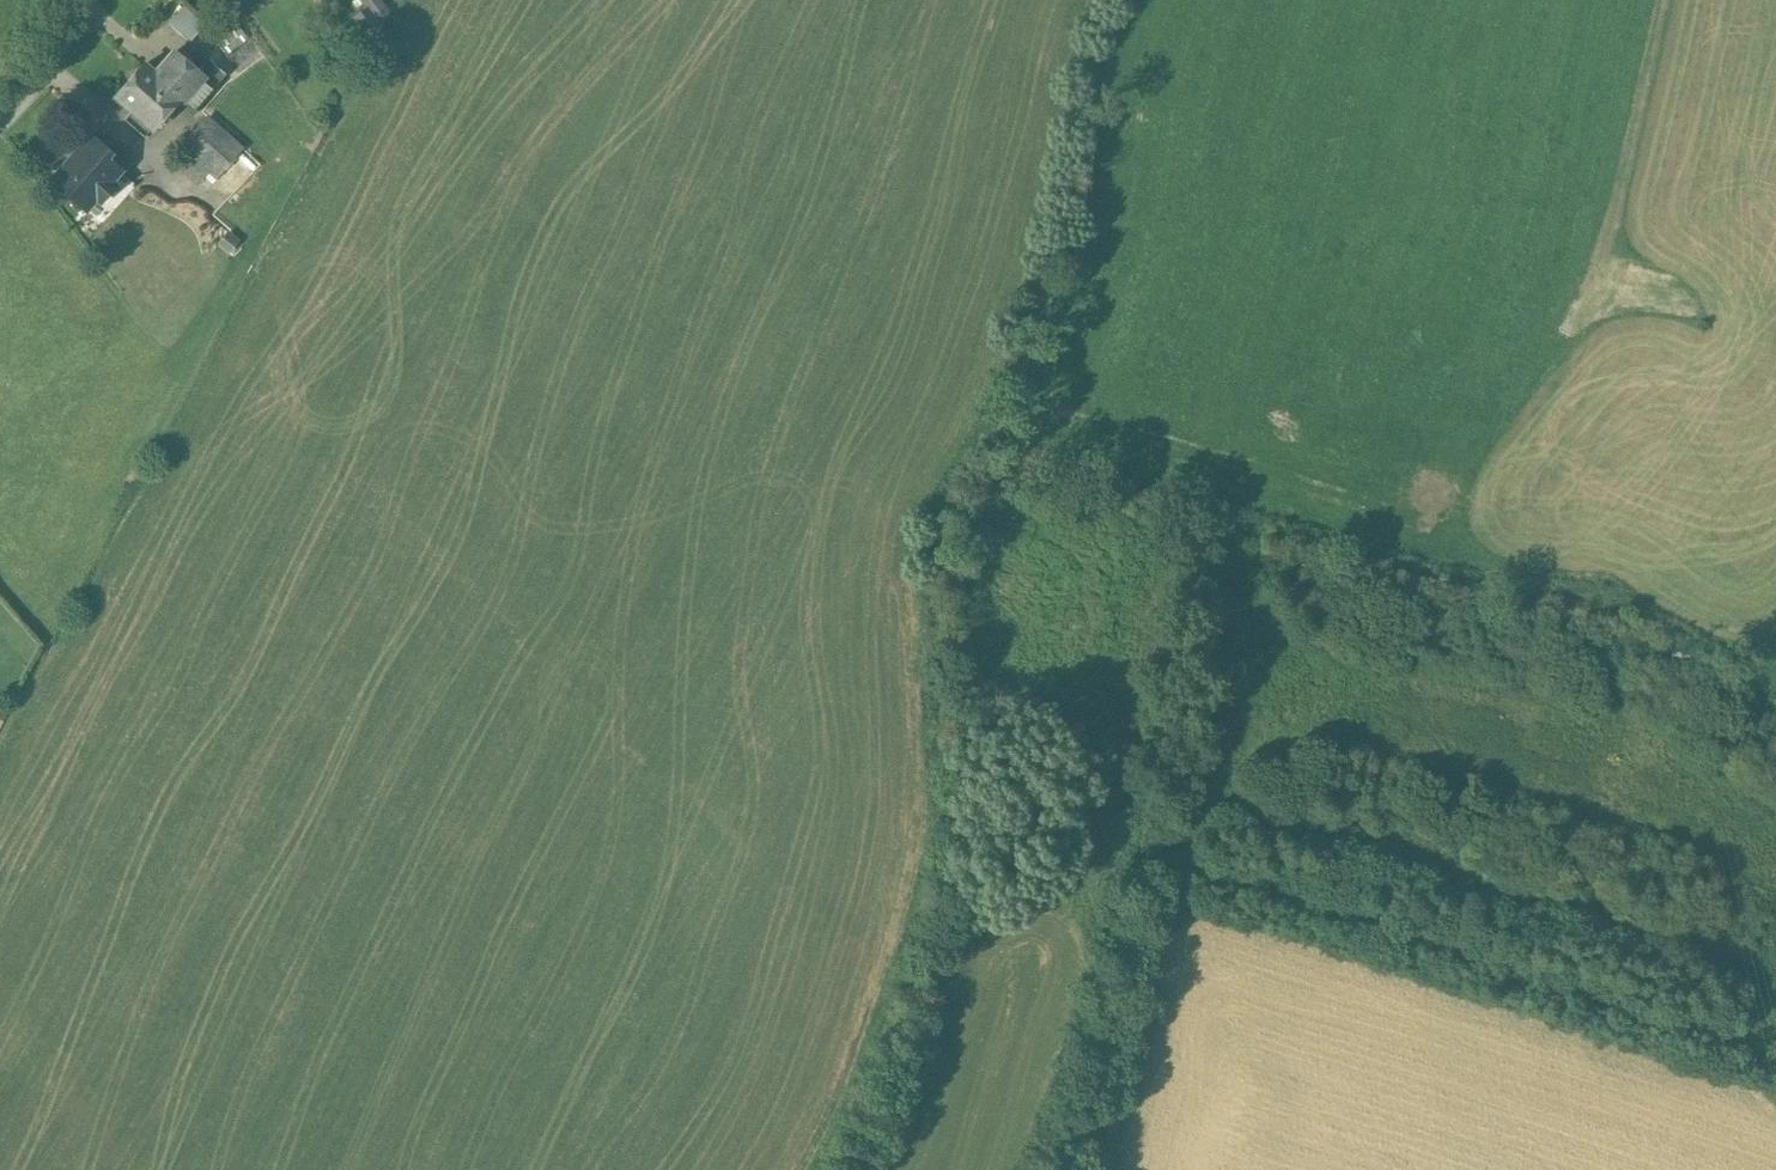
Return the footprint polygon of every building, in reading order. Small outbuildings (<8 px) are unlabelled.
[(205,24),(184,6),(168,24),(190,43),(205,24)] [(381,27),(367,8),(356,18),(373,41),(381,27)] [(215,64),(194,47),(184,59),(204,77),(215,64)] [(184,59),(175,52),(155,74),(144,65),(138,72),(118,96),(133,110),(153,127),(154,128),(180,97),(184,100),(204,77),(184,59)] [(204,77),(184,100),(196,110),(227,75),(215,64),(204,77)] [(153,127),(133,110),(125,120),(145,137),(153,127)] [(243,147),(209,117),(182,147),(195,159),(184,171),(196,182),(207,170),(216,178),(243,147)] [(87,152),(78,152),(53,180),(71,196),(71,200),(72,203),(74,206),(77,208),(80,208),(84,207),(86,209),(97,196),(102,201),(115,186),(110,182),(119,171),(120,170),(107,158),(111,153),(97,141),(87,152)] [(119,171),(110,182),(115,186),(102,201),(97,196),(86,209),(101,222),(135,184),(119,171)]
